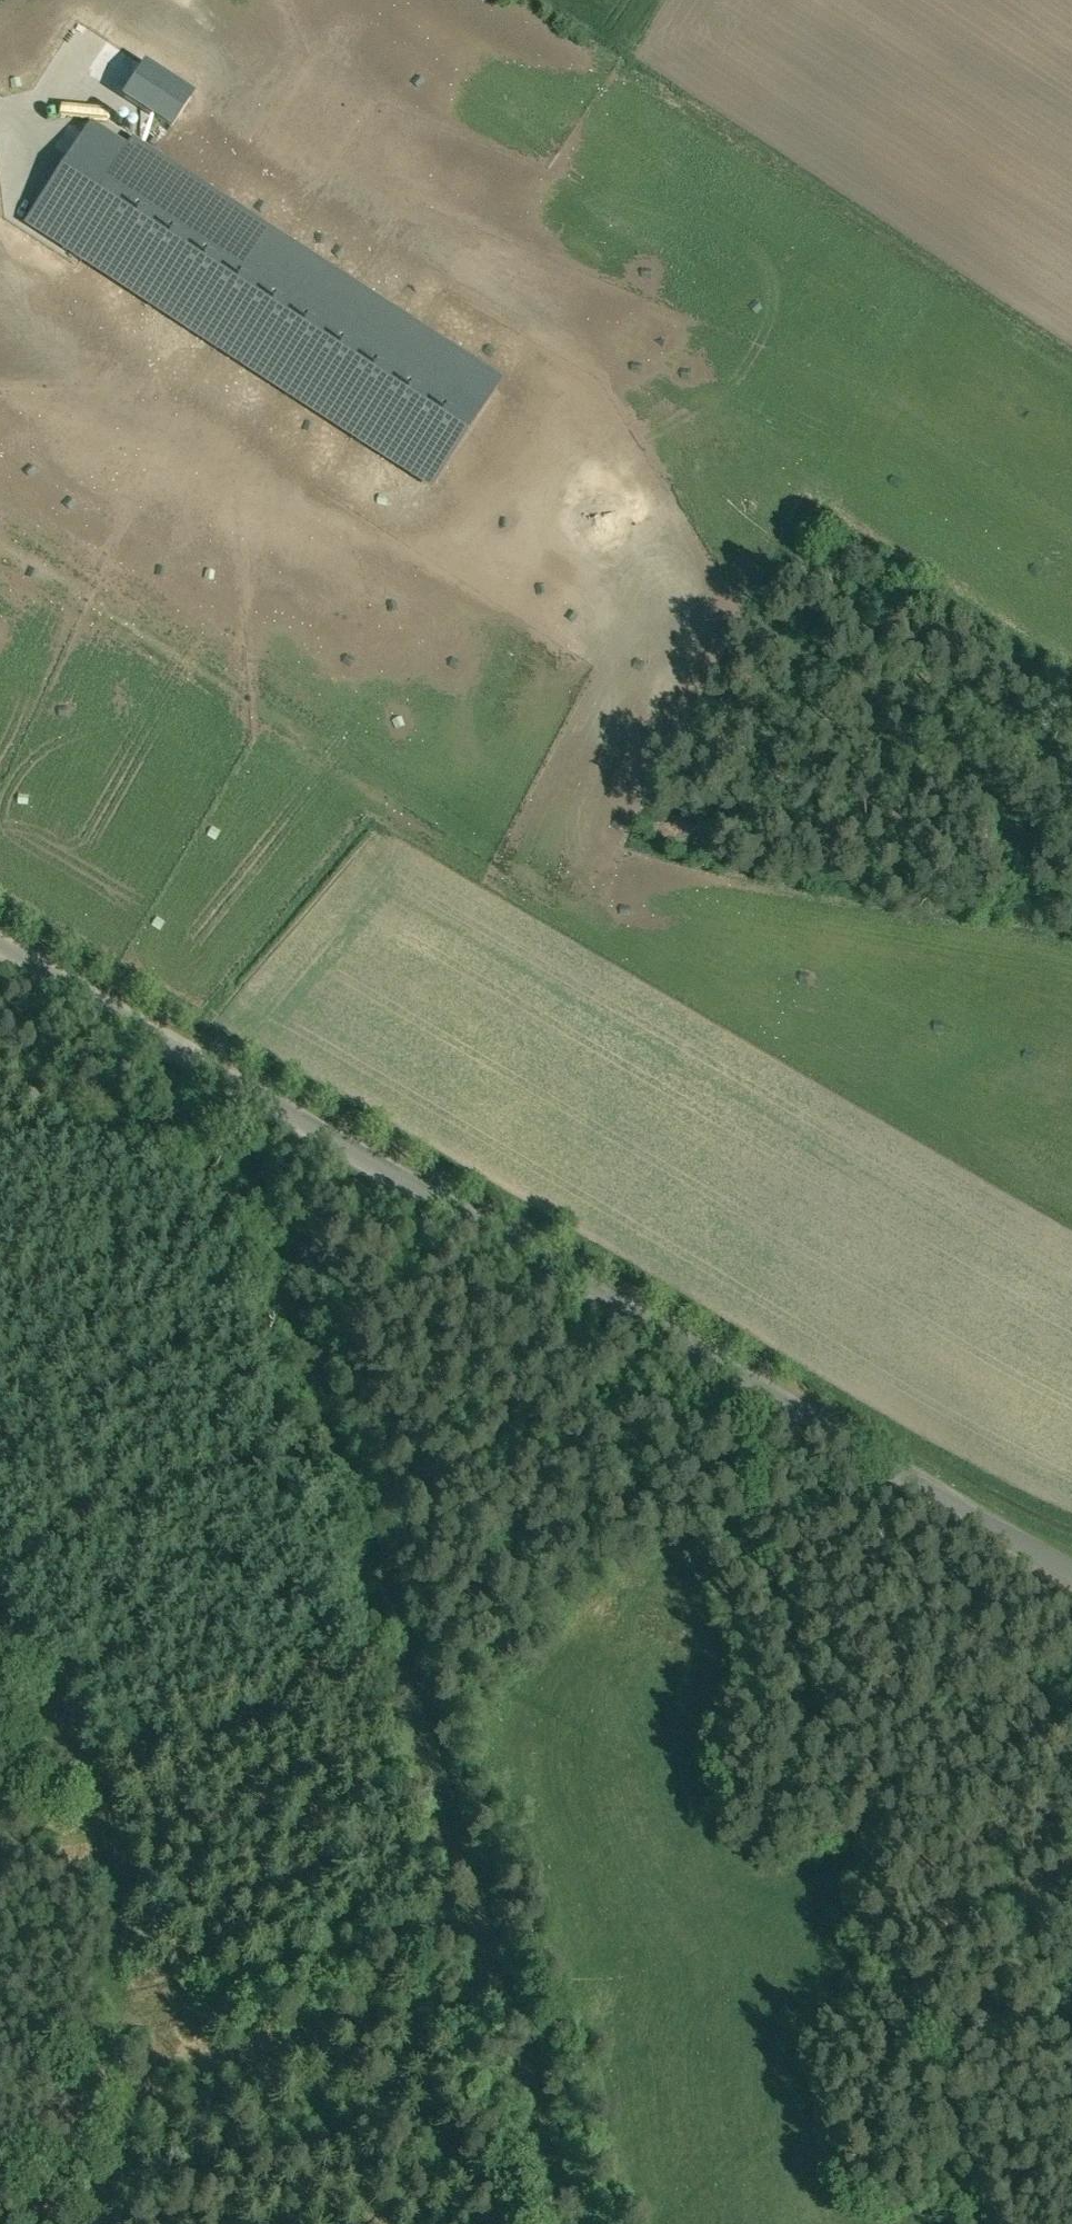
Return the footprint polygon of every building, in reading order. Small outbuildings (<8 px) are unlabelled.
[(160,62),(136,98),(186,132),(211,96),(160,62)] [(101,119),(36,230),(139,290),(146,278),(139,274),(150,256),(158,261),(164,252),(168,254),(201,198),(213,205),(222,190),(101,119)]
